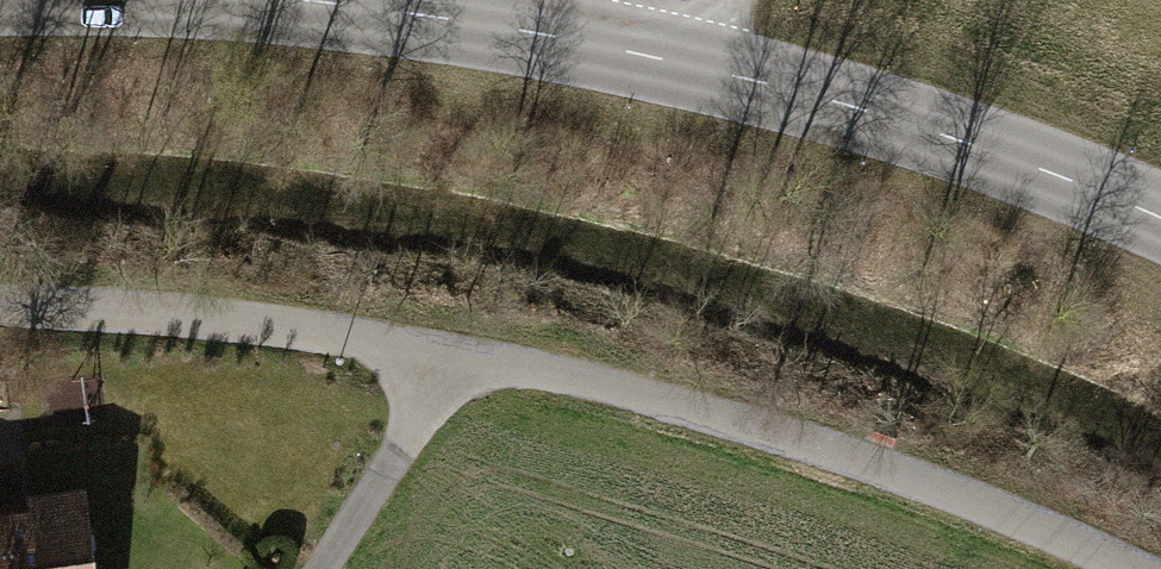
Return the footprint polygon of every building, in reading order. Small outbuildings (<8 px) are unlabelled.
[(75,507),(0,515),(0,536),(3,568),(81,568),(75,507)]
